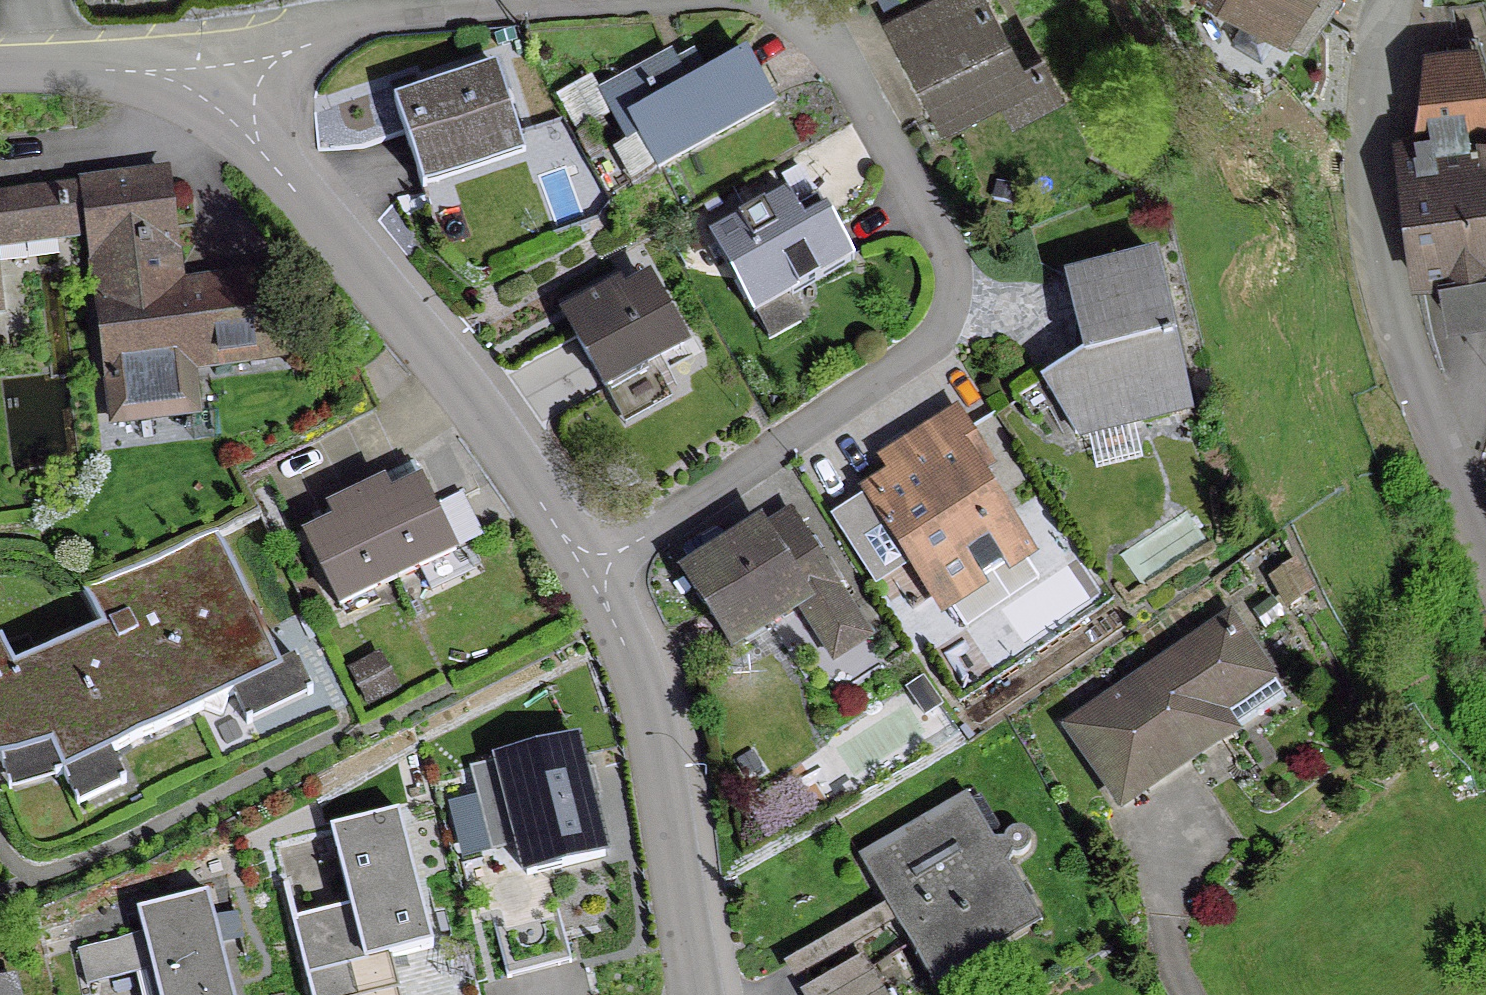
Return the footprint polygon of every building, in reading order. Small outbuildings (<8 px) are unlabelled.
[(899,53),(934,118),(993,86),(1010,116),(1054,93),(1035,58),(1017,67),(979,0),(932,0),(885,25),(899,53)] [(1300,50),(1330,0),(1216,0),(1300,50)] [(1391,150),(1406,275),(1485,262),(1485,134),(1465,137),(1463,126),(1485,122),(1485,88),(1470,42),(1420,51),(1410,133),(1412,146),(1391,150)] [(667,58),(596,96),(622,144),(634,137),(653,173),(769,110),(741,58),(684,90),(667,58)] [(491,69),(389,103),(418,192),(520,158),(491,69)] [(161,178),(80,188),(80,191),(85,233),(109,423),(190,413),(185,367),(282,355),(272,278),(175,290),(161,178)] [(85,233),(80,191),(0,201),(0,244),(85,233)] [(782,197),(706,238),(744,308),(776,290),(781,299),(847,263),(821,216),(799,228),(782,197)] [(1028,424),(1053,409),(1070,436),(1184,409),(1149,259),(1062,280),(1081,358),(1014,399),(1028,424)] [(591,307),(564,322),(601,389),(676,347),(645,290),(619,305),(615,298),(593,311),(591,307)] [(891,483),(867,498),(936,606),(1020,553),(970,474),(983,466),(952,417),(878,464),(891,483)] [(384,500),(378,488),(353,500),(392,582),(392,583),(451,555),(416,484),(384,500)] [(392,583),(392,582),(353,500),(327,512),(333,524),(301,539),(335,611),(392,583)] [(784,515),(681,579),(725,647),(793,605),(806,626),(841,604),(784,515)] [(44,752),(58,778),(199,711),(216,717),(222,700),(278,673),(212,534),(78,590),(97,630),(10,671),(0,650),(0,765),(44,752)] [(1290,571),(1269,582),(1284,608),(1304,597),(1290,571)] [(1267,601),(1248,614),(1261,633),(1280,620),(1267,601)] [(1174,658),(1067,731),(1117,806),(1226,732),(1225,731),(1278,695),(1226,616),(1185,644),(1192,655),(1179,664),(1174,658)] [(374,662),(347,676),(362,703),(389,689),(374,662)] [(610,863),(578,745),(496,767),(528,885),(610,863)] [(899,837),(855,862),(920,975),(1029,912),(1003,866),(1008,857),(1016,857),(1023,852),(1025,845),(1023,838),(1018,833),(1010,831),(1002,835),(999,843),(989,842),(964,799),(921,824),(919,821),(896,834),(899,837)] [(439,951),(396,818),(326,840),(369,974),(439,951)] [(209,900),(128,921),(147,994),(234,994),(209,900)]
